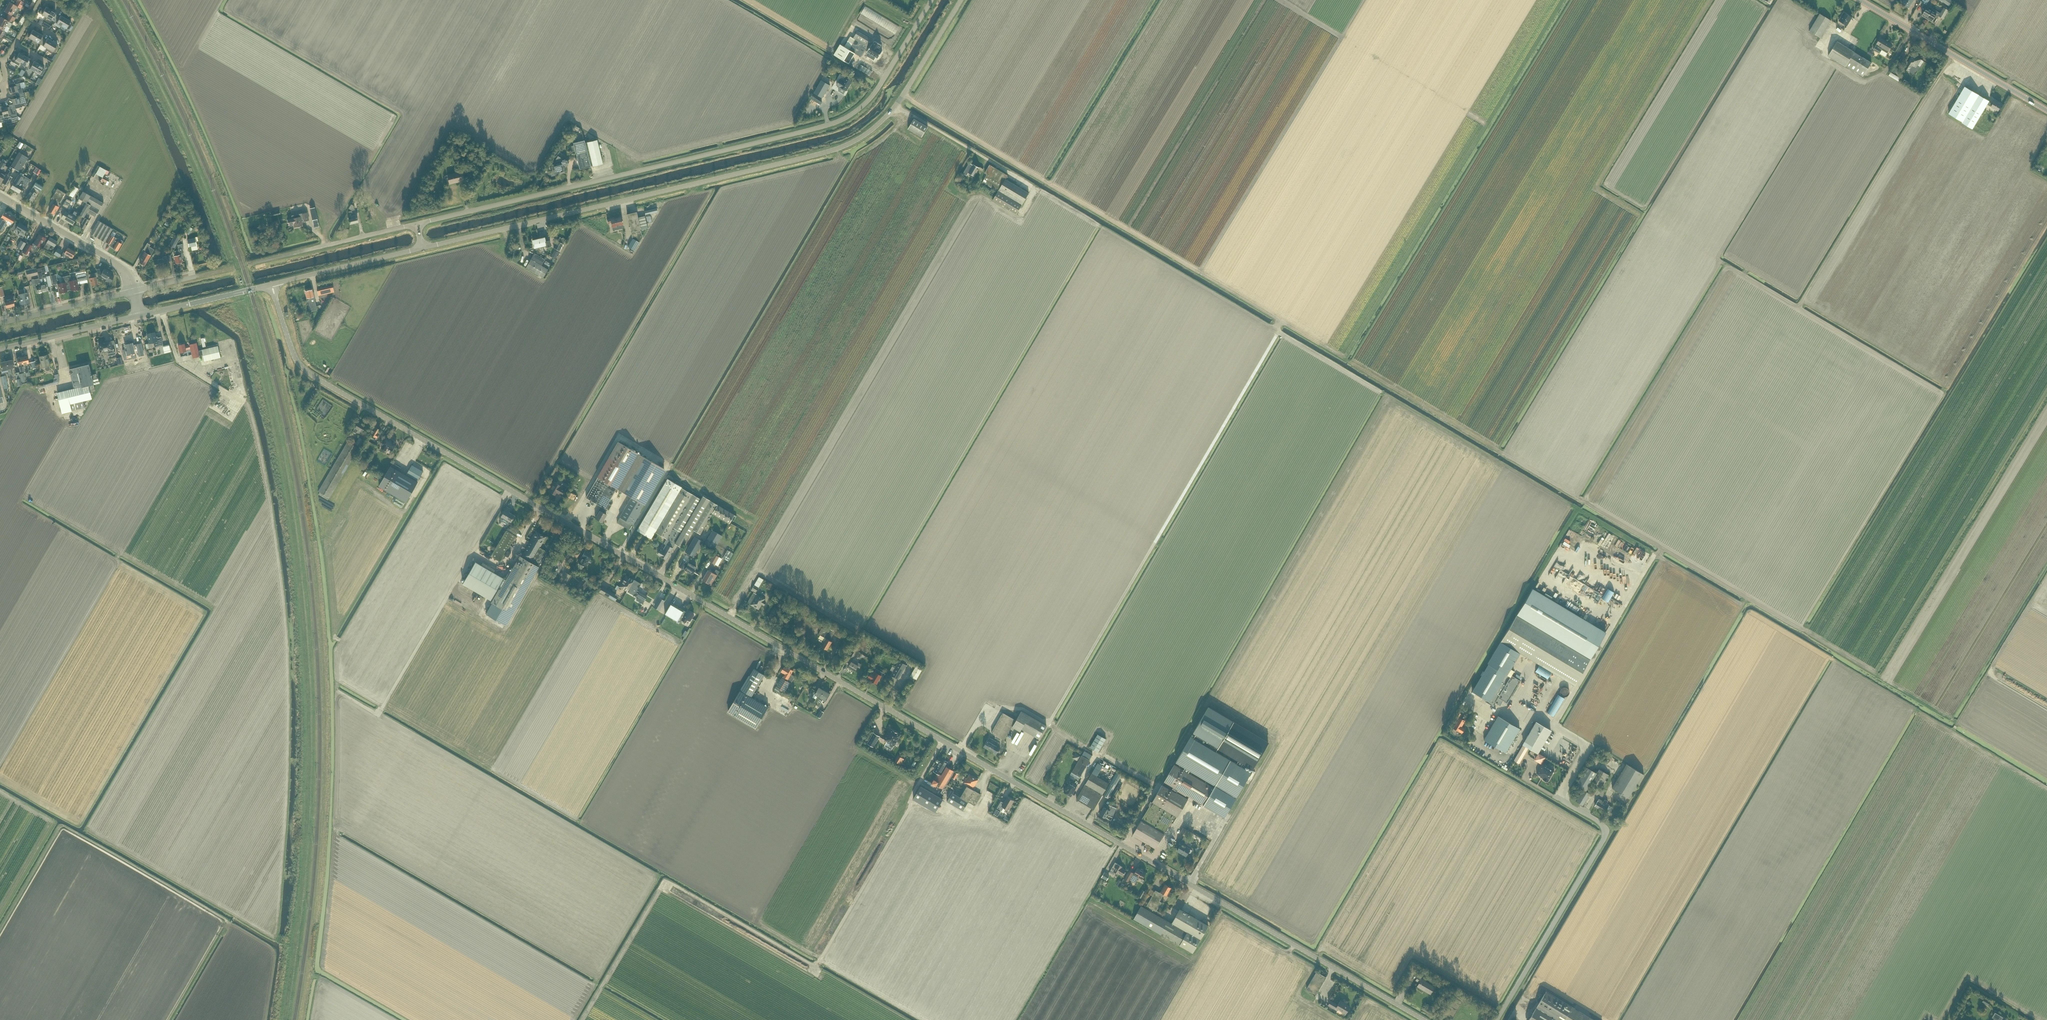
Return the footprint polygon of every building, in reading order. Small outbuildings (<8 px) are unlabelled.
[(8,2),(6,6),(15,11),(18,13),(20,8),(21,9),(22,6),(17,2),(15,5),(10,2),(9,3),(8,2)] [(1931,11),(1933,8),(1928,5),(1925,4),(1921,10),(1924,12),(1922,16),(1927,19),(1931,11)] [(15,11),(6,6),(4,10),(5,11),(4,11),(10,14),(8,17),(14,21),(15,18),(15,17),(18,13),(15,11)] [(46,17),(51,9),(46,7),(45,9),(42,7),(39,13),(42,14),(46,17)] [(1936,10),(1933,8),(1931,11),(1927,19),(1932,22),(1933,22),(1935,23),(1939,16),(1944,19),(1949,10),(1944,7),(1941,13),(1936,10)] [(54,21),(57,16),(55,15),(56,12),(51,9),(46,17),(51,20),(54,21)] [(1847,26),(1853,17),(1844,12),(1839,21),(1847,26)] [(1813,33),(1818,36),(1821,38),(1832,20),(1820,13),(1809,31),(1813,33)] [(61,26),(66,18),(61,15),(59,17),(57,16),(54,21),(56,23),(61,26)] [(8,17),(7,20),(1,17),(1,18),(0,17),(0,22),(6,26),(9,22),(12,24),(14,21),(8,17)] [(61,26),(66,29),(69,30),(72,25),(69,23),(71,21),(66,18),(61,26)] [(33,40),(38,32),(33,30),(31,32),(29,31),(26,36),(28,37),(33,40)] [(849,64),(855,53),(861,57),(868,46),(867,46),(872,39),(858,31),(854,38),(851,36),(845,46),(840,44),(834,55),(849,64)] [(41,38),(42,36),(43,35),(38,32),(33,40),(38,43),(41,44),(44,39),(41,38)] [(48,49),(52,41),(47,38),(46,40),(44,39),(41,44),(43,46),(48,49)] [(1889,43),(1884,39),(1883,41),(1880,39),(1877,45),(1874,50),(1885,57),(1892,46),(1888,44),(1889,43)] [(57,44),(52,41),(48,49),(47,51),(52,54),(53,52),(55,53),(59,48),(56,46),(58,44),(57,44)] [(1844,65),(1853,50),(1837,41),(1829,56),(1844,65)] [(872,45),(868,52),(872,54),(870,57),(874,60),(875,56),(879,58),(883,51),(879,49),(881,46),(876,43),(874,46),(872,45)] [(1863,77),(1872,62),(1853,50),(1844,65),(1863,77)] [(16,53),(11,61),(19,65),(20,63),(24,55),(19,53),(18,55),(16,53)] [(1916,68),(1922,59),(1912,53),(1904,68),(1909,72),(1912,66),(1913,67),(1914,66),(1916,68)] [(27,67),(30,62),(28,61),(29,58),(24,55),(20,63),(25,66),(27,67)] [(35,72),(39,64),(34,61),(33,63),(30,62),(27,67),(30,69),(35,72)] [(43,69),(44,68),(44,67),(39,64),(35,72),(39,75),(40,74),(42,76),(45,70),(43,69)] [(847,91),(853,81),(846,77),(844,81),(840,79),(837,85),(847,91)] [(821,80),(814,93),(823,98),(830,85),(821,80)] [(23,93),(22,88),(21,88),(20,83),(17,84),(15,84),(15,83),(9,84),(10,88),(9,88),(10,93),(15,92),(16,95),(23,93)] [(1993,104),(1989,102),(1989,101),(1965,87),(1949,114),(1973,128),(1987,104),(1998,111),(2002,104),(1995,100),(1993,104)] [(23,93),(16,95),(13,96),(14,99),(12,99),(9,98),(7,100),(7,101),(11,104),(12,105),(21,102),(21,104),(23,104),(23,106),(24,106),(24,105),(25,105),(25,106),(27,104),(26,103),(24,98),(25,98),(24,93),(23,93)] [(812,95),(810,98),(820,104),(822,102),(812,95)] [(22,106),(23,106),(23,104),(21,104),(21,102),(12,105),(11,104),(9,105),(9,107),(6,108),(8,114),(11,113),(12,117),(17,116),(15,109),(22,107),(22,106)] [(17,116),(12,117),(11,113),(8,114),(6,108),(5,108),(2,107),(1,107),(3,115),(0,116),(0,115),(0,116),(2,122),(1,122),(2,123),(7,122),(7,121),(11,120),(12,121),(18,120),(17,116)] [(928,126),(914,118),(908,129),(922,137),(928,126)] [(584,141),(574,143),(576,151),(575,151),(576,152),(580,169),(590,167),(590,166),(593,166),(603,163),(597,140),(584,143),(584,141)] [(28,158),(24,155),(26,152),(21,149),(10,167),(13,168),(19,172),(28,158)] [(555,164),(555,165),(551,166),(552,172),(556,171),(557,175),(565,172),(564,169),(565,169),(566,168),(565,165),(567,164),(567,165),(568,165),(566,159),(561,160),(561,159),(562,159),(558,156),(556,159),(557,162),(556,162),(555,163),(555,164)] [(979,168),(973,164),(969,163),(963,173),(967,175),(968,172),(975,176),(978,172),(981,174),(984,169),(980,167),(979,168)] [(4,171),(6,172),(8,167),(5,165),(3,170),(0,174),(0,181),(1,182),(5,176),(2,174),(4,171)] [(986,177),(983,182),(986,184),(998,191),(993,200),(1017,214),(1029,193),(1006,179),(1008,176),(990,165),(985,173),(987,174),(986,177)] [(11,171),(13,168),(10,167),(10,166),(8,169),(6,174),(8,175),(3,183),(4,184),(6,185),(7,186),(11,179),(9,178),(10,177),(10,176),(12,172),(11,171)] [(108,177),(111,169),(104,166),(101,174),(108,177)] [(112,170),(108,176),(116,182),(121,176),(112,170)] [(450,184),(457,182),(464,180),(462,171),(448,175),(449,182),(450,184)] [(14,190),(15,190),(22,178),(23,177),(19,174),(10,188),(11,188),(11,189),(13,190),(14,190)] [(22,178),(15,190),(15,191),(17,192),(18,192),(19,193),(23,186),(26,187),(29,182),(22,178)] [(39,192),(43,186),(36,182),(26,197),(31,200),(38,191),(39,192)] [(75,186),(69,195),(74,198),(79,189),(75,186)] [(59,204),(65,193),(58,188),(52,198),(57,200),(54,204),(53,204),(49,211),(54,214),(56,211),(57,211),(61,205),(59,204)] [(90,218),(87,216),(88,213),(96,217),(104,203),(84,191),(80,198),(87,203),(80,215),(85,218),(80,227),(85,229),(90,221),(88,220),(90,218)] [(67,199),(63,206),(68,208),(72,201),(67,199)] [(66,211),(62,218),(73,225),(77,217),(79,213),(75,211),(73,215),(66,211)] [(351,215),(351,214),(353,214),(352,211),(349,211),(349,214),(350,218),(352,218),(349,219),(350,224),(359,222),(357,214),(351,215)] [(2,231),(6,222),(11,225),(12,222),(15,217),(11,215),(4,212),(1,218),(0,218),(0,230),(2,231)] [(636,212),(627,214),(633,239),(628,247),(634,251),(642,237),(641,230),(648,228),(645,216),(638,218),(636,212)] [(294,227),(303,226),(302,219),(304,219),(304,220),(309,219),(307,213),(292,216),(293,218),(288,219),(289,225),(294,224),(294,227)] [(608,223),(611,223),(613,230),(622,228),(622,225),(623,225),(621,217),(615,218),(614,217),(610,218),(610,219),(607,220),(608,223)] [(98,238),(106,225),(99,221),(91,234),(98,238)] [(15,223),(12,228),(14,230),(15,229),(20,232),(18,234),(22,237),(24,234),(27,228),(22,224),(19,222),(17,225),(15,223)] [(105,242),(113,229),(106,225),(98,238),(105,242)] [(46,238),(39,234),(32,246),(27,243),(22,252),(29,256),(31,253),(28,251),(31,247),(34,249),(37,245),(40,247),(46,238)] [(110,234),(106,241),(111,244),(115,237),(110,234)] [(175,234),(170,245),(175,248),(181,237),(175,234)] [(45,246),(47,247),(49,243),(54,246),(57,242),(49,237),(47,242),(45,246)] [(122,244),(124,241),(119,238),(118,239),(116,237),(110,246),(115,249),(115,250),(117,251),(118,250),(118,251),(122,244)] [(545,237),(539,239),(542,253),(545,252),(543,246),(547,245),(547,247),(551,246),(550,240),(546,241),(545,237)] [(189,247),(191,247),(197,246),(196,239),(196,238),(188,239),(189,247)] [(540,253),(542,253),(539,239),(532,240),(534,248),(535,248),(536,250),(539,250),(540,253)] [(559,250),(561,247),(563,243),(558,241),(554,247),(559,250)] [(23,250),(24,247),(25,245),(20,242),(17,247),(23,250)] [(155,249),(151,247),(150,246),(151,245),(148,243),(144,249),(147,251),(146,252),(145,252),(141,258),(142,258),(140,262),(142,264),(142,265),(143,265),(144,265),(145,266),(155,249)] [(184,249),(183,247),(183,244),(178,245),(179,249),(179,250),(175,251),(176,254),(174,254),(176,263),(182,262),(181,258),(184,257),(182,249),(184,249)] [(42,253),(50,258),(53,252),(45,248),(42,253)] [(57,248),(54,254),(58,257),(62,251),(57,248)] [(72,258),(75,252),(67,248),(65,253),(64,252),(61,256),(64,258),(66,254),(72,258)] [(543,278),(548,269),(542,265),(545,259),(534,253),(526,268),(543,278)] [(164,263),(168,262),(167,256),(163,257),(163,258),(154,260),(156,268),(165,266),(164,263)] [(36,269),(39,278),(42,292),(47,290),(46,287),(48,286),(46,277),(42,278),(41,273),(46,271),(45,267),(36,269)] [(30,274),(37,273),(35,268),(29,269),(26,270),(27,277),(31,276),(30,274)] [(106,279),(106,280),(110,283),(114,276),(110,274),(111,272),(104,268),(101,273),(100,272),(100,268),(96,269),(98,273),(101,275),(102,276),(106,279)] [(66,276),(69,290),(71,290),(71,291),(74,290),(76,290),(77,289),(79,289),(77,282),(87,279),(86,272),(75,275),(76,280),(71,281),(70,275),(66,276)] [(96,284),(97,284),(96,277),(97,276),(96,273),(89,274),(90,278),(89,278),(90,281),(91,281),(92,285),(94,285),(96,285),(96,284)] [(69,290),(66,276),(62,277),(63,283),(59,283),(59,280),(57,280),(56,274),(51,275),(53,284),(57,283),(59,293),(62,293),(65,292),(67,291),(67,290),(69,290)] [(36,288),(38,293),(42,292),(39,278),(31,280),(32,285),(34,285),(35,288),(36,288)] [(20,305),(22,304),(22,305),(29,303),(27,293),(30,292),(28,286),(24,287),(25,293),(19,294),(21,300),(19,301),(20,305)] [(316,306),(313,289),(305,291),(307,298),(308,298),(309,300),(308,300),(310,307),(316,306)] [(14,295),(3,298),(4,302),(6,308),(14,306),(13,302),(16,301),(15,298),(14,295)] [(155,332),(147,334),(149,343),(154,342),(155,347),(163,345),(161,337),(158,338),(157,337),(156,337),(155,332)] [(114,348),(112,348),(111,341),(99,344),(101,353),(107,351),(109,357),(116,355),(114,348)] [(126,349),(122,350),(124,360),(133,358),(132,353),(135,353),(136,356),(139,355),(140,356),(144,355),(141,343),(137,344),(137,345),(134,346),(133,343),(131,343),(130,343),(130,342),(124,343),(126,349)] [(189,349),(188,345),(185,346),(185,343),(179,345),(180,353),(187,351),(186,350),(189,349)] [(202,350),(199,351),(197,343),(190,344),(190,345),(188,345),(189,349),(191,349),(193,358),(204,355),(205,361),(221,357),(218,346),(202,349),(202,350)] [(169,344),(163,346),(164,349),(164,351),(165,353),(171,352),(169,344)] [(49,366),(47,355),(39,357),(42,367),(44,367),(45,370),(49,369),(50,369),(49,366)] [(23,371),(25,370),(22,357),(20,357),(19,357),(18,357),(17,358),(18,366),(19,366),(20,372),(23,371)] [(9,372),(6,361),(0,362),(2,370),(1,370),(2,374),(9,372)] [(99,377),(97,378),(96,374),(92,375),(89,364),(70,369),(74,388),(57,393),(62,413),(85,407),(84,401),(93,399),(91,392),(96,391),(94,384),(100,383),(99,377)] [(227,416),(236,419),(240,411),(234,408),(235,404),(232,403),(227,416)] [(363,433),(366,426),(358,422),(353,431),(356,433),(356,432),(359,434),(361,431),(363,433)] [(380,430),(378,429),(375,427),(371,434),(372,435),(371,436),(374,438),(375,436),(377,437),(379,434),(378,433),(380,430)] [(355,443),(354,445),(348,441),(318,491),(320,492),(318,494),(327,499),(328,497),(330,498),(359,448),(364,440),(359,436),(355,443)] [(383,445),(381,448),(385,451),(387,448),(392,451),(396,444),(396,443),(397,442),(393,440),(392,441),(387,438),(383,445)] [(376,445),(368,440),(364,446),(372,451),(376,445)] [(632,524),(664,469),(619,442),(586,497),(592,501),(590,503),(593,505),(595,503),(601,506),(595,515),(597,516),(596,518),(602,522),(607,514),(604,513),(605,510),(604,509),(605,508),(609,509),(611,505),(608,503),(617,488),(632,497),(620,517),(617,522),(629,529),(632,524)] [(393,463),(391,465),(379,486),(406,502),(418,481),(423,471),(412,465),(406,475),(399,471),(401,467),(393,463)] [(579,476),(569,495),(576,499),(587,481),(579,476)] [(701,499),(682,488),(682,487),(668,479),(637,530),(651,538),(655,532),(667,539),(664,543),(666,544),(662,551),(660,549),(657,554),(660,556),(666,559),(673,548),(675,544),(682,548),(692,529),(700,534),(712,514),(729,523),(735,514),(717,504),(717,505),(703,496),(701,499)] [(568,486),(562,483),(561,486),(555,482),(549,491),(556,495),(558,492),(559,493),(559,494),(562,496),(566,490),(568,486)] [(501,516),(511,522),(515,515),(509,512),(511,509),(507,507),(501,516)] [(501,562),(516,536),(517,533),(508,527),(506,530),(491,556),(501,562)] [(722,535),(712,530),(704,544),(714,549),(722,535)] [(536,545),(542,534),(536,531),(530,541),(536,545)] [(545,543),(548,538),(542,534),(536,545),(540,547),(543,542),(545,543)] [(686,552),(694,557),(703,542),(694,537),(686,552)] [(1646,549),(1630,540),(1628,543),(1626,542),(1623,548),(1631,552),(1635,545),(1645,551),(1646,549)] [(501,588),(500,589),(496,596),(492,603),(493,603),(486,614),(505,625),(548,552),(540,547),(536,545),(530,541),(522,557),(519,555),(507,577),(506,579),(501,588)] [(733,561),(738,552),(731,549),(727,557),(733,561)] [(578,563),(585,567),(589,560),(592,555),(585,551),(578,563)] [(1583,552),(1584,558),(1589,558),(1589,561),(1591,560),(1591,555),(1588,556),(1588,552),(1583,552)] [(713,554),(709,561),(715,564),(719,557),(718,556),(715,554),(713,554)] [(683,569),(684,570),(692,574),(697,567),(691,564),(692,562),(690,560),(687,564),(682,561),(679,566),(683,569)] [(475,561),(463,583),(488,598),(491,600),(499,586),(501,588),(506,579),(475,561)] [(711,585),(717,575),(720,571),(716,569),(714,573),(708,570),(702,580),(711,585)] [(568,580),(571,575),(566,572),(563,577),(568,580)] [(1633,574),(1629,582),(1634,585),(1635,584),(1637,585),(1640,578),(1633,574)] [(627,591),(634,579),(626,575),(619,587),(627,591)] [(764,579),(759,576),(754,585),(751,590),(756,592),(764,579)] [(587,579),(580,589),(583,591),(590,582),(587,579)] [(641,584),(634,579),(627,591),(638,598),(637,600),(643,604),(647,596),(639,592),(640,591),(637,590),(641,584)] [(618,596),(615,594),(602,586),(599,592),(615,601),(618,596)] [(1615,596),(1618,590),(1611,587),(1603,604),(1616,610),(1621,599),(1615,596)] [(1575,685),(1590,659),(1606,632),(1532,588),(1517,615),(1501,642),(1488,663),(1489,664),(1472,692),(1486,700),(1485,701),(1493,705),(1494,705),(1495,702),(1499,704),(1500,704),(1503,700),(1507,702),(1520,680),(1517,679),(1515,677),(1512,675),(1514,671),(1511,669),(1520,653),(1575,685)] [(759,595),(757,594),(753,592),(747,603),(750,604),(759,609),(762,604),(764,605),(766,602),(764,601),(765,598),(760,595),(759,595)] [(626,602),(634,607),(638,602),(627,595),(624,599),(627,601),(626,602)] [(659,597),(653,606),(659,610),(664,600),(659,597)] [(1566,604),(1576,608),(1579,601),(1570,597),(1569,599),(1566,604)] [(687,610),(684,616),(681,614),(684,610),(671,603),(665,614),(680,623),(682,620),(686,622),(688,620),(690,621),(694,614),(687,610)] [(828,650),(833,641),(831,640),(835,632),(828,629),(827,630),(822,628),(819,634),(821,635),(819,638),(825,641),(822,646),(823,647),(824,648),(825,648),(828,650)] [(850,639),(844,636),(839,645),(845,648),(850,639)] [(893,671),(891,675),(899,679),(907,665),(899,660),(895,667),(893,671)] [(860,668),(862,664),(858,662),(857,664),(852,661),(849,667),(855,671),(858,666),(860,668)] [(792,674),(794,670),(785,665),(783,669),(781,672),(785,674),(782,678),(782,679),(781,678),(776,687),(785,692),(790,684),(787,682),(788,679),(792,681),(795,676),(792,674)] [(917,679),(923,669),(917,665),(911,676),(917,679)] [(752,696),(765,675),(754,668),(742,690),(752,696)] [(882,675),(883,672),(877,668),(875,671),(873,670),(871,673),(868,677),(872,679),(871,680),(877,683),(882,675)] [(1570,697),(1574,693),(1572,691),(1574,690),(1569,686),(1564,691),(1570,697)] [(816,705),(825,690),(819,687),(815,694),(814,694),(816,691),(813,688),(809,695),(813,697),(816,699),(814,703),(816,705)] [(756,728),(769,707),(741,690),(728,711),(756,728)] [(823,699),(826,701),(830,694),(825,690),(816,705),(819,707),(823,699)] [(1208,708),(1193,733),(1196,735),(1218,748),(1239,760),(1243,763),(1253,769),(1268,743),(1208,708)] [(1047,725),(1022,711),(1012,727),(1020,731),(1022,729),(1039,739),(1047,725)] [(1462,714),(1460,713),(1458,711),(1454,718),(1457,720),(1453,727),(1462,732),(1464,728),(1462,726),(1465,720),(1460,717),(1462,714)] [(993,729),(991,733),(996,735),(995,737),(1000,740),(1001,738),(1004,740),(1016,720),(1003,712),(1003,713),(993,729)] [(1506,753),(1520,729),(1498,715),(1484,739),(1506,753)] [(1523,744),(1518,752),(1524,755),(1528,748),(1538,753),(1551,731),(1536,722),(1523,744)] [(901,734),(890,728),(884,739),(888,741),(887,742),(894,746),(901,734)] [(867,744),(874,747),(880,736),(874,733),(867,744)] [(1098,752),(1106,738),(1098,733),(1090,747),(1098,752)] [(1191,737),(1176,762),(1215,786),(1214,787),(1204,805),(1224,817),(1251,772),(1241,766),(1243,763),(1239,760),(1237,763),(1216,751),(1218,748),(1196,735),(1193,738),(1191,737)] [(990,750),(996,741),(989,737),(988,740),(987,740),(984,746),(990,750)] [(997,745),(999,742),(996,741),(990,750),(997,754),(1001,747),(997,745)] [(1517,754),(1522,743),(1517,741),(1512,752),(1517,754)] [(1079,779),(1092,755),(1085,750),(1071,774),(1079,779)] [(1544,757),(1538,753),(1534,759),(1540,763),(1544,757)] [(942,758),(939,757),(936,762),(938,763),(935,769),(939,772),(939,773),(941,775),(944,770),(943,770),(948,762),(942,758)] [(1554,770),(1543,764),(1543,763),(1537,773),(1540,775),(1540,776),(1543,778),(1543,779),(1547,782),(1554,770)] [(1214,787),(1189,772),(1175,764),(1133,835),(1156,848),(1175,815),(1178,816),(1188,798),(1189,796),(1204,805),(1214,787)] [(1644,774),(1627,764),(1612,788),(1630,798),(1644,774)] [(939,773),(935,780),(934,779),(932,783),(936,785),(936,784),(944,789),(947,785),(946,784),(954,770),(947,766),(944,770),(941,775),(939,773)] [(1576,784),(1586,790),(1591,782),(1602,788),(1610,775),(1599,769),(1597,773),(1586,767),(1576,784)] [(1108,797),(1114,787),(1121,775),(1116,772),(1103,795),(1108,797)] [(1103,793),(1109,783),(1092,773),(1076,799),(1094,809),(1103,794),(1103,793)] [(971,786),(974,787),(978,779),(970,774),(967,778),(966,777),(964,782),(971,786)] [(1071,796),(1077,787),(1069,783),(1064,792),(1071,796)] [(943,799),(940,797),(922,786),(914,799),(936,812),(943,799)] [(961,797),(953,792),(947,801),(963,811),(968,802),(975,805),(981,794),(967,786),(961,797)] [(1583,805),(1590,794),(1583,789),(1576,801),(1583,805)] [(997,807),(1002,810),(1004,807),(1009,809),(1014,800),(1008,797),(1004,802),(1001,801),(997,807)] [(1604,801),(1599,798),(1595,806),(1605,812),(1610,805),(1607,803),(1608,801),(1605,799),(1604,801)] [(1104,807),(1100,814),(1106,817),(1107,815),(1113,817),(1116,808),(1109,805),(1105,803),(1103,806),(1104,807)] [(1186,837),(1189,831),(1183,828),(1180,833),(1186,837)] [(1186,846),(1187,843),(1190,839),(1184,836),(1181,840),(1180,843),(1181,844),(1177,851),(1186,856),(1189,852),(1191,853),(1192,850),(1190,849),(1191,848),(1186,846)] [(1123,876),(1126,870),(1122,868),(1123,866),(1115,862),(1109,872),(1114,875),(1115,872),(1118,874),(1119,873),(1123,876)] [(1139,877),(1142,879),(1146,872),(1138,867),(1135,873),(1130,870),(1125,879),(1128,881),(1130,879),(1135,883),(1139,877)] [(1107,880),(1110,875),(1105,872),(1101,877),(1107,880)] [(1162,913),(1157,910),(1161,902),(1160,901),(1164,893),(1167,895),(1170,897),(1172,893),(1169,891),(1171,888),(1165,884),(1160,893),(1156,890),(1146,908),(1141,905),(1134,918),(1193,952),(1209,925),(1180,909),(1172,923),(1160,916),(1162,913)] [(1697,909),(1702,911),(1709,896),(1704,894),(1697,909)] [(1689,965),(1684,974),(1688,976),(1693,968),(1689,965)] [(1662,967),(1658,975),(1661,977),(1666,969),(1662,967)] [(1317,971),(1306,989),(1316,994),(1327,977),(1317,971)] [(1431,994),(1435,986),(1426,981),(1426,980),(1418,976),(1416,980),(1419,982),(1417,986),(1431,994)] [(1572,1006),(1547,991),(1538,1008),(1558,1019),(1563,1019),(1572,1006)] [(1338,1010),(1346,1014),(1350,1006),(1346,1004),(1347,1003),(1341,1000),(1338,1004),(1331,1000),(1328,1005),(1338,1011),(1338,1010)] [(1572,1006),(1563,1019),(1595,1019),(1572,1006)] [(1538,1008),(1530,1019),(1558,1019),(1538,1008)]
